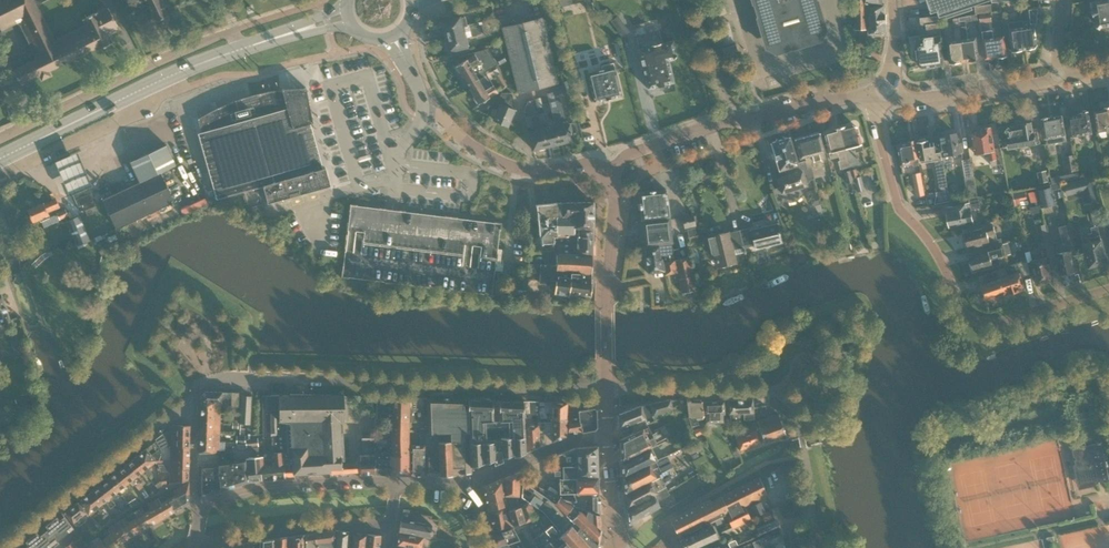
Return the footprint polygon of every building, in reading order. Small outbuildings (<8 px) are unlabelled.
[(17,23),(18,25),(20,24),(37,59),(13,70),(21,85),(40,76),(42,80),(51,76),(49,71),(97,47),(98,50),(112,43),(107,34),(118,28),(109,8),(98,14),(97,12),(83,19),(86,26),(54,42),(36,5),(46,0),(0,0),(0,31),(17,23)] [(153,14),(152,16),(154,19),(155,19),(156,21),(167,16),(163,8),(165,7),(162,0),(145,0),(153,14)] [(763,50),(765,50),(773,54),(773,56),(820,42),(820,41),(825,33),(826,32),(817,0),(748,0),(763,50)] [(932,12),(939,10),(942,20),(973,10),(972,5),(989,0),(928,0),(932,12)] [(1094,1),(1095,8),(1094,8),(1094,9),(1092,11),(1093,15),(1095,17),(1096,17),(1097,24),(1097,25),(1101,28),(1101,27),(1108,26),(1108,0),(1099,0),(1094,1)] [(886,33),(886,32),(886,23),(887,23),(886,14),(885,14),(885,6),(885,5),(884,5),(883,5),(865,6),(865,5),(862,5),(862,4),(854,5),(855,29),(869,28),(869,33),(869,34),(870,34),(872,33),(874,36),(882,35),(883,33),(885,33),(886,33)] [(975,6),(976,14),(992,12),(991,4),(975,6)] [(1039,25),(1041,12),(1040,6),(1027,8),(1029,20),(1009,23),(1013,52),(1022,50),(1027,49),(1028,52),(1034,51),(1034,48),(1035,48),(1038,45),(1037,44),(1035,25),(1039,25)] [(981,23),(992,21),(991,13),(980,15),(981,23)] [(959,18),(965,61),(970,61),(980,60),(977,37),(968,39),(966,22),(972,21),(971,15),(959,18)] [(444,30),(445,36),(479,28),(479,26),(482,25),(481,22),(478,22),(466,25),(464,16),(451,20),(450,17),(442,20),(442,22),(442,24),(441,24),(442,30),(444,30)] [(630,31),(618,16),(611,21),(623,37),(630,31)] [(930,17),(920,18),(921,25),(926,25),(928,37),(909,39),(912,60),(918,59),(918,65),(922,68),(930,67),(930,68),(935,67),(935,66),(943,65),(944,65),(944,60),(942,49),(941,41),(942,41),(941,35),(939,16),(930,17)] [(542,17),(502,27),(518,92),(558,82),(542,17)] [(948,48),(942,49),(944,60),(950,59),(951,64),(961,62),(965,61),(959,18),(953,18),(956,40),(947,41),(948,48)] [(732,21),(721,21),(722,43),(733,43),(732,21)] [(447,43),(446,44),(447,48),(448,49),(449,51),(468,46),(466,37),(481,34),(479,28),(445,36),(447,43)] [(984,39),(986,59),(999,57),(999,58),(1007,56),(1004,36),(994,38),(993,30),(983,31),(984,39)] [(664,85),(674,82),(668,61),(673,59),(676,55),(673,41),(661,44),(661,43),(651,45),(651,46),(638,49),(642,65),(648,89),(658,86),(658,87),(664,86),(664,85)] [(736,44),(731,46),(722,48),(724,53),(732,51),(737,50),(736,44)] [(457,66),(455,67),(459,73),(460,72),(467,84),(486,73),(485,72),(497,65),(497,64),(495,65),(486,51),(488,50),(488,49),(462,56),(462,57),(464,56),(466,60),(463,61),(456,65),(457,66)] [(502,55),(496,58),(500,64),(506,61),(502,55)] [(621,95),(613,62),(601,65),(602,70),(587,73),(594,102),(605,99),(606,100),(611,98),(610,98),(621,95)] [(486,73),(467,84),(475,97),(473,98),(477,103),(478,102),(479,103),(497,92),(486,73)] [(507,85),(500,73),(495,76),(502,88),(507,85)] [(217,97),(247,89),(245,83),(235,86),(233,81),(207,89),(209,94),(216,92),(217,97)] [(552,85),(554,95),(566,92),(564,82),(552,85)] [(201,117),(198,120),(202,133),(200,133),(201,134),(202,133),(213,175),(220,197),(219,198),(263,186),(268,203),(290,197),(289,193),(299,191),(300,194),(330,186),(325,168),(317,170),(304,124),(311,122),(311,123),(313,123),(313,120),(312,121),(306,90),(307,90),(306,88),(304,88),(304,89),(300,89),(284,90),(284,89),(282,89),(282,90),(272,91),(255,95),(251,96),(239,99),(226,104),(214,110),(201,117)] [(498,102),(500,104),(494,120),(499,122),(500,124),(503,125),(505,124),(507,125),(510,118),(512,118),(516,109),(514,109),(512,92),(502,92),(498,102)] [(559,143),(565,141),(567,142),(570,142),(571,140),(573,139),(571,133),(576,132),(577,130),(576,123),(574,122),(569,123),(568,122),(560,124),(559,119),(563,118),(559,100),(549,102),(555,125),(559,143)] [(1106,107),(1106,109),(1095,111),(1098,133),(1107,131),(1107,129),(1108,129),(1108,107),(1106,107)] [(1068,117),(1072,137),(1092,133),(1089,112),(1088,112),(1086,111),(1083,111),(1081,113),(1080,114),(1081,115),(1068,117)] [(1042,118),(1045,139),(1046,145),(1067,141),(1066,135),(1062,116),(1050,118),(1050,117),(1042,118)] [(1008,140),(1003,140),(1004,147),(1009,147),(1009,148),(1035,144),(1035,143),(1040,143),(1037,128),(1033,129),(1032,123),(1031,123),(1028,121),(1024,121),(1024,122),(1022,124),(1021,125),(1022,126),(1010,128),(1009,128),(1007,132),(1008,137),(1007,138),(1008,140)] [(559,143),(555,125),(547,127),(546,122),(541,124),(542,129),(546,146),(552,145),(553,146),(557,145),(558,143),(559,143)] [(844,126),(839,127),(849,166),(859,164),(857,156),(855,157),(853,149),(854,148),(855,151),(862,150),(856,127),(852,124),(852,125),(845,126),(844,126)] [(849,166),(839,127),(833,129),(834,129),(823,132),(830,158),(837,156),(836,153),(837,153),(840,161),(838,161),(840,169),(849,166)] [(972,132),(975,154),(977,154),(977,155),(984,154),(984,152),(989,151),(992,166),(998,165),(991,127),(984,128),(984,130),(980,130),(979,129),(974,130),(973,132),(972,132)] [(546,146),(542,129),(528,132),(533,149),(539,148),(540,149),(544,148),(545,146),(546,146)] [(819,132),(806,136),(817,177),(822,176),(819,168),(822,167),(820,160),(825,158),(824,152),(819,132)] [(942,149),(946,168),(953,167),(951,154),(952,154),(952,156),(958,155),(958,153),(963,152),(962,143),(958,143),(956,133),(955,133),(955,132),(948,133),(948,135),(946,135),(947,136),(942,137),(944,149),(942,149)] [(813,178),(817,177),(806,136),(794,139),(799,158),(806,157),(808,161),(804,162),(806,169),(810,167),(813,178)] [(779,170),(797,164),(789,137),(771,143),(774,153),(773,153),(775,160),(776,160),(779,170)] [(921,161),(925,160),(937,158),(938,162),(935,163),(940,187),(948,186),(939,140),(929,141),(928,140),(927,140),(926,138),(920,139),(919,142),(918,142),(921,161)] [(898,145),(902,166),(913,164),(913,166),(919,165),(915,140),(909,141),(909,143),(898,145)] [(160,173),(160,172),(176,165),(166,145),(130,162),(140,182),(160,173)] [(71,196),(74,194),(88,188),(94,186),(81,154),(58,164),(71,196)] [(1077,171),(1075,155),(1064,157),(1067,172),(1077,171)] [(1102,173),(1100,157),(1091,159),(1093,175),(1102,173)] [(970,159),(963,160),(966,178),(974,177),(970,159)] [(797,164),(779,170),(781,177),(777,178),(780,187),(773,189),(774,195),(776,200),(778,205),(782,199),(785,201),(794,198),(798,195),(799,192),(798,187),(807,184),(806,181),(809,181),(808,179),(813,178),(810,167),(806,169),(804,162),(797,164)] [(852,178),(850,170),(843,172),(846,183),(853,182),(852,178)] [(140,182),(103,200),(116,228),(173,202),(160,173),(140,182)] [(916,197),(925,195),(925,194),(920,173),(913,174),(915,188),(914,188),(916,197)] [(1048,174),(1038,176),(1039,183),(1049,181),(1048,174)] [(865,190),(861,176),(852,178),(856,192),(865,190)] [(1084,191),(1087,202),(1098,199),(1093,178),(1065,185),(1068,196),(1084,191)] [(1061,182),(1051,184),(1052,187),(1053,190),(1062,188),(1061,182)] [(778,242),(780,241),(778,234),(779,234),(778,232),(777,232),(775,225),(766,227),(766,226),(762,227),(762,228),(751,230),(750,228),(744,230),(743,226),(776,219),(774,211),(773,211),(766,213),(762,205),(767,200),(768,200),(765,187),(750,191),(736,219),(739,231),(744,252),(745,252),(744,247),(755,245),(755,247),(770,244),(770,245),(779,243),(778,242)] [(1038,190),(1042,208),(1056,205),(1053,190),(1052,187),(1038,190)] [(77,205),(80,211),(96,204),(94,198),(93,199),(88,188),(74,194),(78,204),(77,205)] [(642,220),(643,220),(669,216),(666,191),(666,189),(638,193),(642,220)] [(817,190),(809,192),(813,205),(820,203),(817,196),(818,195),(817,190)] [(937,191),(937,202),(951,202),(950,190),(937,191)] [(1027,190),(1014,191),(1016,204),(1029,203),(1027,190)] [(973,221),(971,209),(981,207),(979,197),(969,199),(970,203),(962,205),(948,208),(949,214),(949,216),(948,218),(949,222),(950,223),(951,225),(973,221)] [(48,212),(59,207),(56,199),(44,204),(43,203),(27,210),(33,222),(41,218),(42,220),(50,216),(48,212)] [(551,251),(551,252),(552,252),(552,251),(552,249),(554,247),(554,237),(580,237),(580,228),(593,228),(593,202),(554,203),(537,205),(539,228),(534,228),(534,234),(539,234),(540,237),(534,237),(535,243),(531,244),(531,251),(551,251)] [(1107,262),(1100,235),(1107,233),(1100,206),(1090,208),(1094,227),(1091,228),(1092,233),(1089,234),(1091,243),(1083,245),(1085,255),(1087,255),(1090,268),(1100,265),(1100,264),(1107,262)] [(56,213),(59,220),(68,216),(65,209),(56,213)] [(682,218),(685,227),(695,225),(693,215),(682,218)] [(669,216),(643,220),(642,220),(645,246),(668,243),(668,244),(673,243),(669,216)] [(77,245),(89,240),(80,217),(67,222),(77,245)] [(1037,226),(1041,243),(1049,241),(1045,224),(1037,226)] [(1062,276),(1071,274),(1071,272),(1076,271),(1073,259),(1077,258),(1069,224),(1067,225),(1069,225),(1070,232),(1061,234),(1065,252),(1056,254),(1062,276)] [(989,243),(990,247),(1003,244),(1001,238),(997,239),(994,225),(965,233),(967,240),(965,241),(967,246),(968,246),(969,248),(989,243)] [(698,239),(695,227),(687,229),(689,241),(698,239)] [(552,249),(552,251),(552,252),(557,253),(592,256),(593,228),(580,228),(580,237),(554,237),(554,247),(552,249)] [(728,232),(705,238),(710,257),(715,256),(717,266),(722,265),(722,267),(731,265),(731,263),(735,262),(732,250),(742,247),(743,252),(744,252),(739,231),(733,232),(733,234),(728,235),(728,232)] [(1006,255),(1011,254),(1008,242),(1003,244),(1006,255)] [(675,260),(672,247),(668,248),(668,244),(668,243),(645,246),(648,273),(664,271),(665,275),(678,272),(679,279),(682,293),(696,290),(691,268),(689,258),(675,260)] [(1003,244),(990,247),(988,248),(989,253),(970,258),(971,261),(971,263),(972,266),(973,267),(974,270),(987,267),(987,268),(1000,265),(998,257),(1006,255),(1003,244)] [(1032,261),(1037,282),(1039,282),(1040,283),(1051,280),(1051,279),(1053,279),(1048,257),(1046,247),(1038,249),(1041,259),(1032,261)] [(592,256),(557,253),(552,252),(551,252),(551,254),(557,254),(557,265),(552,265),(557,266),(556,272),(557,272),(592,274),(592,256)] [(35,261),(38,265),(44,259),(40,256),(35,261)] [(1005,268),(998,270),(1005,294),(1006,293),(1007,295),(1024,289),(1023,288),(1024,287),(1019,272),(1022,271),(1024,276),(1030,274),(1027,260),(1015,264),(1018,273),(1008,276),(1005,268)] [(556,272),(557,266),(552,265),(541,265),(540,283),(551,284),(551,280),(556,281),(555,293),(569,295),(569,293),(591,296),(592,274),(557,272),(556,272)] [(985,300),(1005,294),(998,270),(990,273),(992,279),(994,279),(994,281),(980,285),(983,293),(981,293),(983,299),(985,299),(985,300)] [(707,289),(706,285),(703,284),(700,285),(699,288),(700,292),(703,293),(706,293),(707,289)] [(11,321),(2,296),(0,297),(0,325),(11,321)] [(202,402),(221,403),(222,403),(222,397),(231,398),(231,406),(239,407),(239,392),(205,391),(202,394),(202,402)] [(272,438),(273,453),(283,452),(285,478),(286,478),(285,472),(293,472),(293,474),(329,472),(329,477),(349,476),(348,466),(342,467),(339,421),(347,420),(347,400),(347,396),(344,395),(331,395),(331,394),(290,393),(290,394),(280,396),(279,396),(279,395),(263,396),(263,437),(263,438),(272,438)] [(240,424),(250,424),(251,396),(242,396),(240,424)] [(409,438),(409,422),(409,408),(409,397),(377,396),(376,418),(393,418),(392,452),(392,454),(390,454),(390,474),(409,474),(409,470),(409,438)] [(425,433),(425,456),(440,456),(439,442),(451,443),(469,442),(469,429),(467,399),(426,398),(426,402),(426,409),(426,419),(427,428),(427,433),(425,433)] [(490,400),(490,398),(481,398),(481,400),(467,399),(469,429),(469,442),(471,465),(471,467),(494,460),(494,464),(503,461),(503,457),(514,454),(514,457),(525,452),(523,401),(490,400)] [(670,399),(649,404),(653,414),(681,403),(683,403),(683,399),(670,399)] [(686,399),(686,404),(687,418),(695,417),(697,419),(702,418),(703,415),(704,415),(702,406),(702,401),(701,400),(686,399)] [(745,412),(745,417),(753,417),(753,413),(753,412),(753,407),(752,399),(728,400),(729,413),(745,412)] [(551,402),(552,419),(566,419),(567,412),(568,406),(568,402),(562,402),(562,400),(560,400),(560,402),(551,402)] [(704,423),(723,422),(723,413),(724,413),(723,401),(703,401),(704,423)] [(220,413),(221,403),(202,402),(201,412),(220,413)] [(645,418),(653,414),(649,404),(641,406),(618,414),(619,428),(634,422),(644,418),(645,418)] [(414,418),(426,419),(426,409),(409,408),(409,422),(414,422),(414,418)] [(593,408),(579,410),(578,410),(580,427),(582,429),(582,432),(595,430),(597,427),(597,410),(594,408),(593,408)] [(567,412),(566,419),(568,419),(568,430),(567,434),(582,432),(582,429),(580,427),(578,410),(579,410),(567,412)] [(201,412),(201,422),(220,422),(220,413),(201,412)] [(758,425),(762,437),(764,441),(785,434),(780,420),(780,421),(778,414),(757,421),(758,425)] [(644,418),(634,422),(638,430),(621,439),(620,439),(621,459),(622,459),(656,442),(653,436),(644,418)] [(566,435),(566,419),(552,419),(552,422),(552,441),(566,436),(566,435)] [(219,433),(220,422),(201,422),(200,432),(219,433)] [(538,425),(539,446),(546,444),(545,422),(538,422),(538,425)] [(171,425),(171,446),(189,447),(190,426),(171,425)] [(538,425),(524,425),(526,439),(527,452),(539,446),(538,425)] [(693,430),(696,435),(703,431),(701,426),(693,430)] [(756,426),(745,430),(734,434),(736,438),(740,450),(762,442),(756,426)] [(425,433),(427,433),(427,428),(420,428),(419,445),(410,445),(410,470),(410,474),(424,475),(425,456),(425,433)] [(200,432),(200,442),(219,443),(219,433),(200,432)] [(659,434),(653,436),(656,442),(662,439),(663,439),(660,433),(659,434)] [(167,447),(160,435),(155,440),(160,449),(167,447)] [(238,436),(238,444),(246,445),(246,437),(238,436)] [(247,440),(248,448),(259,447),(258,439),(247,440)] [(219,450),(219,443),(200,442),(200,453),(214,453),(219,451),(219,450)] [(439,442),(440,456),(440,476),(453,475),(452,471),(451,443),(439,442)] [(451,443),(452,471),(459,470),(459,474),(471,473),(471,467),(471,465),(469,442),(451,443)] [(1072,448),(1074,457),(1076,457),(1076,460),(1075,460),(1081,487),(1100,483),(1099,482),(1103,481),(1103,482),(1108,481),(1108,476),(1101,442),(1072,448)] [(170,446),(170,464),(178,464),(178,469),(189,469),(189,447),(171,446),(170,446)] [(599,514),(599,506),(599,494),(598,478),(597,446),(593,446),(591,446),(591,447),(574,448),(555,456),(559,467),(560,494),(573,494),(576,501),(574,502),(572,506),(599,514)] [(134,458),(135,459),(143,470),(148,476),(152,473),(149,469),(151,467),(150,465),(156,460),(146,448),(134,458)] [(261,471),(262,471),(261,456),(259,456),(258,448),(252,449),(253,458),(246,459),(246,458),(248,482),(262,480),(261,471)] [(649,465),(658,461),(657,460),(651,448),(622,462),(621,462),(623,477),(624,477),(649,464),(649,465)] [(689,451),(693,459),(699,456),(695,448),(689,451)] [(163,459),(159,449),(154,452),(156,460),(157,463),(162,463),(163,459)] [(246,458),(233,460),(232,452),(218,453),(219,462),(218,462),(218,465),(200,466),(199,484),(200,497),(248,482),(246,458)] [(283,452),(273,453),(272,453),(272,460),(263,460),(263,456),(261,456),(262,471),(261,471),(262,480),(272,479),(285,478),(283,452)] [(375,474),(390,474),(390,454),(392,454),(392,452),(384,452),(384,454),(374,455),(375,474)] [(374,455),(359,455),(359,474),(375,474),(374,455)] [(627,508),(627,509),(657,493),(657,492),(665,487),(663,483),(671,479),(667,470),(673,467),(667,455),(657,460),(658,461),(649,465),(652,470),(656,468),(660,476),(626,495),(625,495),(627,508)] [(425,456),(424,475),(440,476),(440,456),(425,456)] [(139,474),(143,470),(135,459),(126,466),(140,483),(144,480),(139,474)] [(178,469),(178,464),(170,464),(158,464),(160,471),(170,471),(170,483),(188,480),(189,469),(178,469)] [(652,470),(649,465),(624,477),(623,477),(625,492),(629,490),(656,476),(652,470)] [(140,483),(126,466),(118,472),(127,483),(131,480),(136,486),(140,483)] [(504,479),(504,492),(505,496),(519,496),(521,471),(504,479)] [(118,491),(127,483),(118,472),(117,472),(108,479),(109,479),(118,491)] [(759,477),(755,479),(711,501),(710,499),(670,520),(679,538),(683,536),(715,521),(720,519),(721,521),(727,518),(730,524),(732,528),(751,519),(745,505),(762,496),(766,495),(759,477)] [(483,487),(488,510),(496,509),(507,506),(505,496),(504,492),(504,479),(503,479),(503,478),(483,487)] [(109,479),(100,486),(112,500),(115,503),(119,500),(114,493),(118,491),(109,479)] [(167,499),(168,500),(175,511),(188,504),(188,503),(189,501),(189,484),(187,483),(173,490),(176,494),(167,499)] [(115,504),(112,500),(100,486),(92,493),(101,504),(105,501),(110,507),(115,504)] [(549,486),(547,490),(555,495),(557,491),(549,486)] [(657,492),(657,493),(627,509),(629,524),(630,524),(645,515),(651,511),(660,506),(662,505),(660,500),(669,495),(668,492),(665,487),(657,492)] [(555,526),(561,535),(560,535),(571,547),(590,547),(572,526),(575,523),(566,515),(555,504),(549,500),(538,492),(534,489),(526,501),(531,504),(541,511),(555,526)] [(573,507),(572,506),(574,502),(560,498),(551,495),(540,489),(538,492),(549,500),(555,504),(566,515),(575,523),(598,545),(601,530),(580,511),(572,507),(573,507)] [(79,502),(87,512),(89,514),(95,509),(103,518),(109,514),(101,504),(92,493),(92,492),(79,502)] [(128,503),(131,507),(139,502),(136,498),(128,503)] [(162,518),(175,511),(168,500),(161,504),(158,498),(153,501),(162,518)] [(531,504),(526,501),(522,498),(522,504),(521,507),(520,507),(524,522),(525,523),(536,517),(531,504)] [(149,526),(162,518),(153,501),(148,504),(151,509),(143,514),(149,526)] [(78,502),(65,513),(74,523),(76,525),(77,524),(79,525),(84,521),(85,520),(90,525),(95,521),(89,514),(87,512),(78,502)] [(751,506),(755,516),(764,512),(760,502),(751,506)] [(493,535),(506,530),(512,528),(505,507),(507,506),(496,509),(488,510),(493,535)] [(599,514),(572,506),(573,507),(572,507),(580,511),(601,530),(601,529),(599,514)] [(512,525),(524,522),(520,507),(508,511),(512,525)] [(149,526),(143,514),(140,509),(133,512),(136,518),(128,522),(125,517),(118,521),(129,537),(138,532),(149,526)] [(408,510),(403,509),(401,519),(407,521),(412,521),(413,515),(409,514),(409,510),(408,510)] [(761,515),(765,521),(773,517),(770,511),(761,515)] [(61,513),(53,520),(65,535),(73,528),(61,513)] [(399,532),(424,537),(430,538),(432,525),(412,521),(407,521),(401,519),(399,532)] [(53,520),(43,528),(54,543),(65,535),(53,520)] [(101,541),(106,547),(116,547),(129,537),(118,521),(108,530),(111,533),(101,541)] [(590,547),(597,547),(598,545),(575,523),(572,526),(590,547)] [(767,523),(756,527),(759,534),(770,529),(767,523)] [(684,537),(680,540),(685,547),(694,547),(707,542),(718,537),(712,524),(684,537)] [(730,524),(720,529),(723,534),(733,529),(732,528),(730,524)] [(560,535),(561,535),(555,526),(545,531),(552,539),(549,542),(555,547),(571,547),(560,535)] [(32,536),(42,547),(48,547),(54,543),(43,528),(32,536)] [(512,528),(506,530),(493,535),(495,546),(495,547),(507,542),(510,547),(524,547),(512,528)] [(315,533),(315,540),(315,542),(315,545),(318,545),(318,547),(333,547),(334,546),(334,545),(335,530),(315,533)] [(333,547),(349,547),(350,537),(350,532),(335,530),(334,545),(334,546),(333,547)] [(545,531),(533,539),(535,544),(538,547),(555,547),(549,542),(552,539),(545,531)] [(367,534),(359,533),(353,532),(352,537),(351,547),(365,547),(367,534)] [(424,537),(399,532),(397,547),(405,547),(421,547),(424,537)] [(318,545),(315,545),(315,542),(315,540),(315,533),(306,534),(305,542),(305,547),(318,547),(318,545)] [(290,536),(290,547),(305,547),(305,542),(306,534),(290,536)] [(366,547),(380,547),(381,535),(367,534),(366,547)] [(22,544),(25,547),(42,547),(32,536),(22,544)] [(290,536),(274,539),(274,547),(290,547),(290,536)] [(101,541),(100,539),(94,543),(92,541),(87,544),(90,547),(106,547),(101,541)] [(273,539),(261,541),(260,541),(255,541),(255,547),(273,547),(273,539)] [(728,543),(730,547),(737,545),(735,539),(728,543)]
